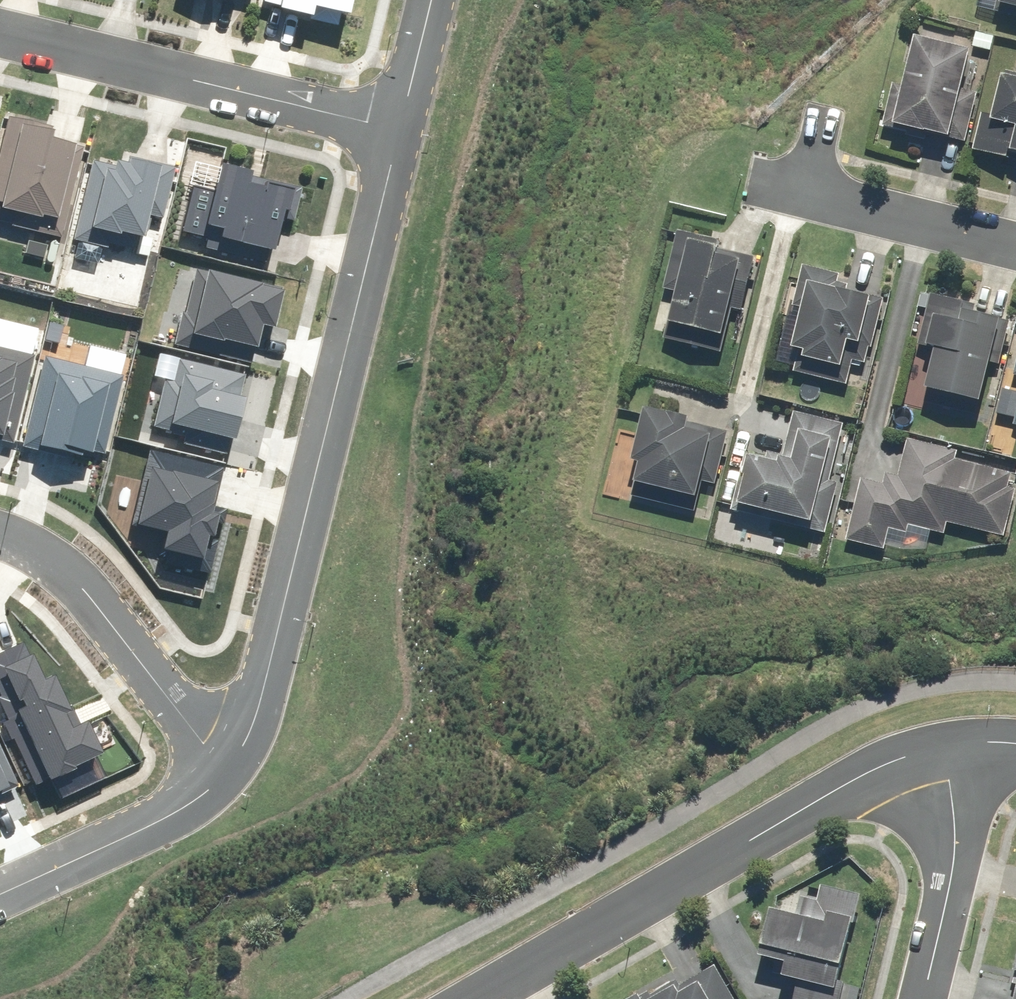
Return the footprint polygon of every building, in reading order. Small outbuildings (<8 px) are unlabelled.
[(994,9),(1015,13),(1015,0),(996,0),(994,9)] [(946,143),(967,55),(910,42),(900,88),(889,86),(880,128),(946,143)] [(1007,74),(1006,81),(999,80),(989,119),(979,117),(970,154),(1006,163),(1008,154),(1015,155),(1015,76),(1007,74)] [(755,256),(717,247),(718,243),(674,232),(661,289),(674,292),(663,342),(718,354),(736,276),(750,279),(755,256)] [(837,274),(803,268),(799,267),(792,304),(800,306),(791,351),(797,352),(792,377),(844,388),(852,348),(857,350),(867,300),(845,295),(847,286),(835,283),(837,274)] [(963,305),(930,297),(917,348),(931,351),(919,404),(976,417),(997,323),(961,315),(963,305)] [(850,429),(791,414),(750,404),(739,447),(745,449),(729,514),(823,538),(850,429)] [(687,420),(645,411),(641,410),(629,463),(637,465),(629,500),(696,515),(699,504),(712,506),(728,437),(685,427),(687,420)] [(954,451),(906,442),(906,444),(871,438),(867,463),(871,464),(868,484),(856,481),(844,544),(891,553),(895,534),(907,536),(908,530),(942,537),(944,525),(1003,536),(1012,491),(1005,490),(1008,474),(952,463),(954,451)] [(838,993),(829,991),(844,931),(848,932),(855,899),(816,890),(813,902),(795,898),(790,918),(763,912),(749,972),(791,981),(786,998),(836,998),(838,993)] [(713,966),(676,987),(672,981),(641,998),(732,998),(713,966)]
